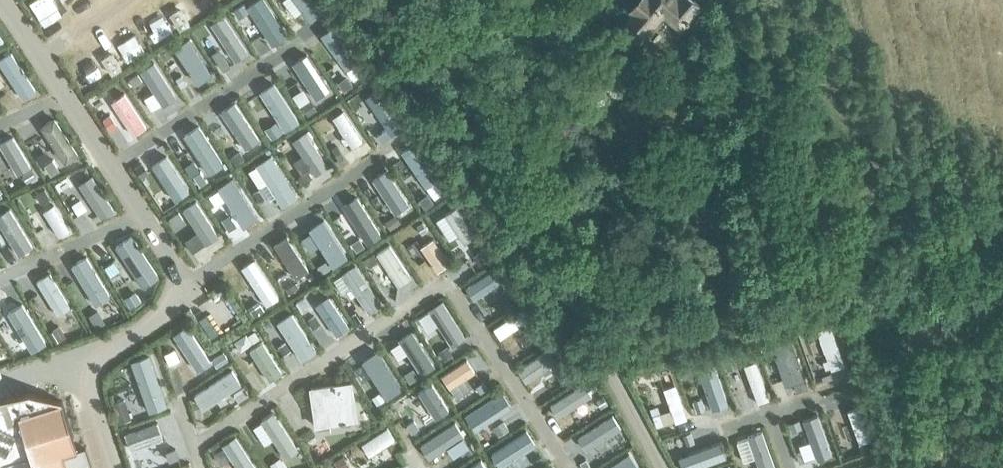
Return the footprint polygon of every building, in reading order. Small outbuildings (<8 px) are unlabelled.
[(638,38),(641,40),(665,11),(672,16),(673,14),(679,19),(688,9),(682,4),(683,2),(680,0),(640,0),(630,11),(634,14),(624,26),(638,38)] [(628,51),(638,38),(624,26),(613,39),(628,51)] [(310,388),(316,425),(357,419),(351,382),(310,388)] [(431,385),(409,400),(417,411),(427,405),(431,413),(444,405),(431,385)] [(26,395),(0,402),(0,467),(90,467),(84,449),(76,452),(60,404),(26,395)]
